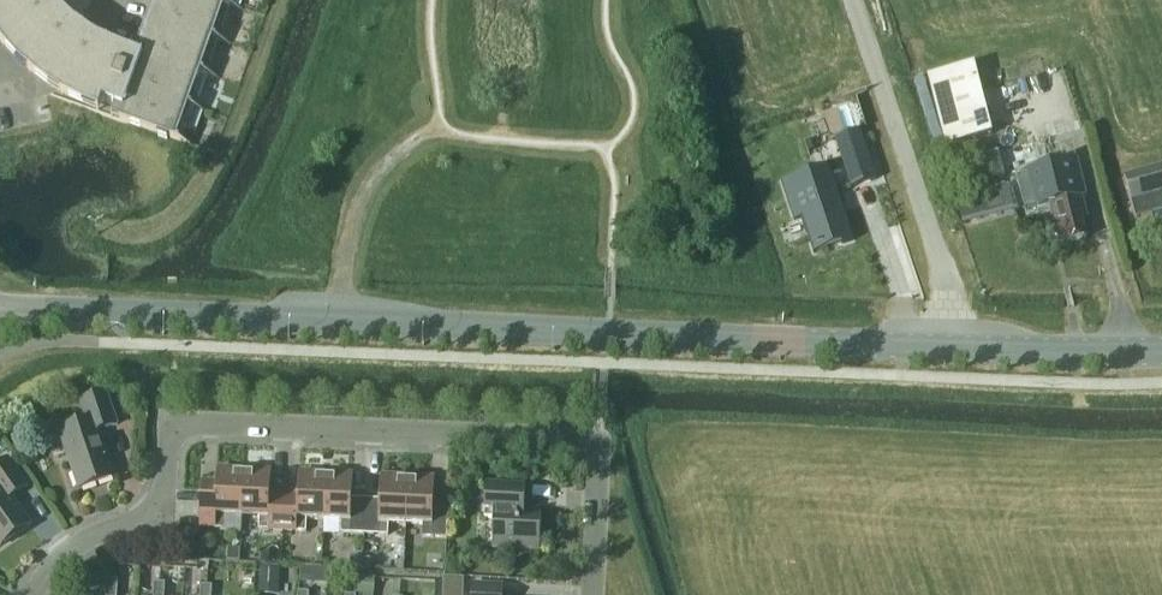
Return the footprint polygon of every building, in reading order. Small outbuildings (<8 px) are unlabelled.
[(0,43),(7,50),(17,61),(28,72),(35,78),(48,87),(60,95),(69,99),(71,100),(83,106),(99,113),(103,102),(115,107),(111,117),(195,147),(204,150),(205,148),(181,140),(192,107),(207,112),(207,110),(193,105),(205,73),(219,78),(220,77),(205,71),(217,39),(231,44),(232,43),(217,37),(229,5),(243,10),(244,9),(229,3),(231,0),(154,0),(135,54),(120,49),(95,38),(79,26),(83,21),(86,16),(89,11),(90,10),(93,0),(0,0),(0,42),(0,43)] [(974,64),(928,76),(945,146),(992,134),(981,91),(974,64)] [(837,107),(780,126),(785,140),(842,121),(837,107)] [(865,127),(839,135),(855,185),(880,177),(865,127)] [(1021,178),(1017,179),(1025,212),(1029,211),(1030,213),(1045,210),(1046,215),(1052,213),(1059,245),(1064,243),(1065,246),(1087,241),(1083,223),(1088,222),(1083,200),(1087,199),(1078,161),(1021,176),(1021,178)] [(832,162),(784,177),(797,217),(805,215),(814,245),(820,243),(820,244),(826,242),(825,242),(843,236),(845,242),(856,238),(832,162)] [(1125,175),(1138,219),(1161,211),(1161,164),(1125,175)] [(116,427),(102,396),(77,402),(85,423),(58,433),(79,491),(115,478),(99,433),(116,427)] [(8,459),(0,465),(0,546),(31,525),(11,498),(27,487),(8,459)] [(242,516),(244,469),(217,468),(216,485),(201,485),(200,527),(224,528),(225,515),(242,516)] [(259,529),(282,530),(284,496),(270,496),(271,470),(244,469),(242,516),(259,517),(259,529)] [(298,496),(284,496),(282,530),(306,531),(307,519),(324,519),(326,473),(299,471),(298,496)] [(326,473),(324,519),(341,520),(341,533),(364,534),(366,499),(352,499),(353,474),(326,473)] [(380,500),(366,499),(364,534),(388,535),(389,522),(406,523),(408,476),(381,475),(380,500)] [(408,476),(406,523),(423,524),(422,536),(447,537),(448,502),(434,502),(435,477),(408,476)] [(523,487),(486,486),(485,518),(493,518),(492,545),(540,547),(541,515),(522,514),(523,487)] [(377,569),(378,558),(364,557),(364,568),(377,569)] [(281,567),(261,565),(259,594),(279,594),(281,567)] [(313,582),(314,567),(302,566),(301,581),(313,582)] [(376,577),(356,576),(355,594),(356,594),(375,594),(376,577)] [(444,594),(462,594),(462,579),(445,578),(444,594)] [(107,589),(117,590),(117,580),(107,579),(107,589)] [(154,583),(153,592),(164,593),(165,583),(154,583)] [(473,584),(473,594),(502,594),(503,585),(473,584)] [(200,594),(205,594),(211,594),(211,586),(201,585),(200,594)]
